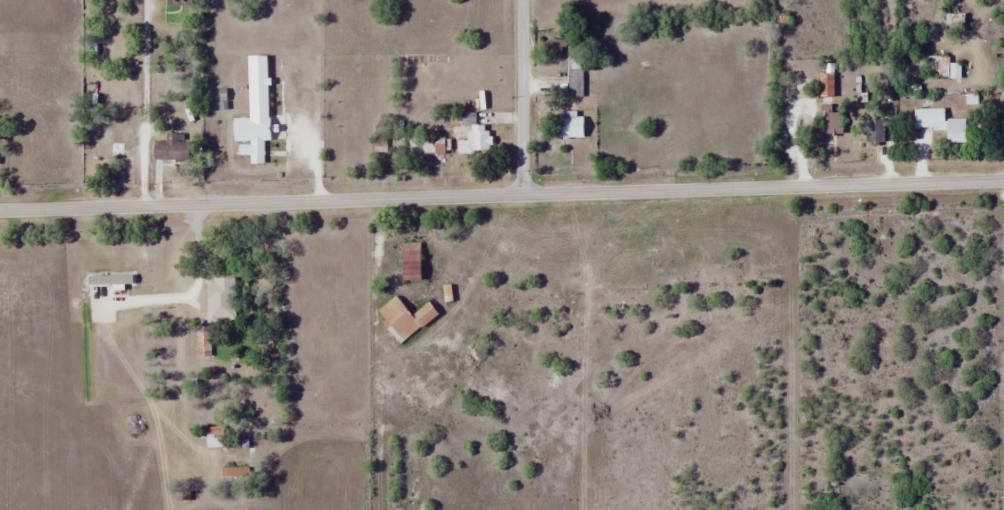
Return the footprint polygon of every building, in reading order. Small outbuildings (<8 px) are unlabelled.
[(948,76),(948,55),(925,55),(925,76),(948,76)] [(942,128),(942,107),(913,107),(913,128),(942,128)] [(552,137),(583,137),(583,116),(552,116),(552,137)] [(262,140),(269,140),(269,117),(231,118),(231,143),(238,142),(238,154),(248,153),(248,163),(263,163),(262,140)] [(884,119),(863,119),(863,142),(884,142),(884,119)] [(185,159),(185,131),(152,131),(152,159),(185,159)] [(442,153),(442,142),(414,142),(414,153),(442,153)] [(206,277),(207,321),(237,320),(236,277),(206,277)] [(408,315),(398,299),(377,313),(396,341),(435,314),(427,302),(408,315)]
